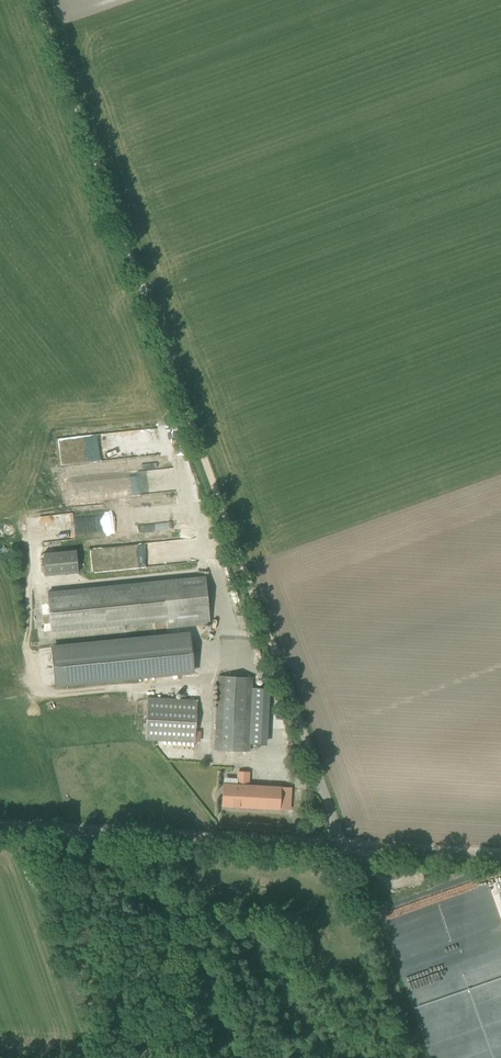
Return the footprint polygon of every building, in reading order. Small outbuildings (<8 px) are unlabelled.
[(80,571),(79,549),(44,551),(46,573),(80,571)] [(209,623),(205,575),(46,591),(50,631),(166,620),(167,628),(209,623)] [(189,634),(52,647),(55,685),(192,671),(189,634)] [(215,749),(249,751),(253,677),(219,675),(215,749)] [(148,697),(146,739),(195,741),(197,699),(148,697)] [(289,809),(291,788),(247,785),(249,772),(238,771),(237,785),(223,784),(222,805),(289,809)]
